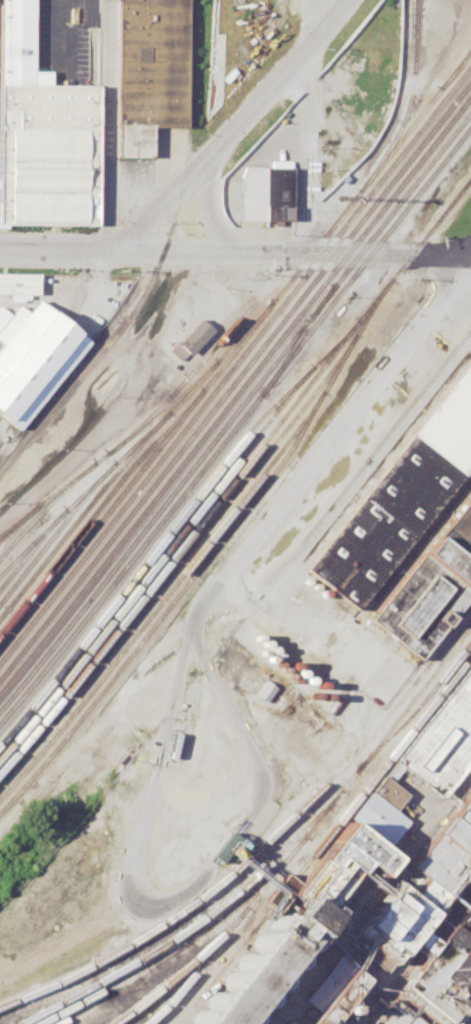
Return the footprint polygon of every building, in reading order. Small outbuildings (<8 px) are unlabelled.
[(0,17),(0,84),(33,84),(34,0),(0,0),(0,17)] [(118,156),(119,0),(188,0),(186,126),(152,125),(153,157),(118,156)] [(97,225),(98,85),(33,84),(0,84),(0,223),(97,225)] [(243,167),(271,167),(271,160),(291,160),(291,220),(239,220),(239,175),(243,167)] [(38,294),(39,274),(0,273),(0,293),(38,294)] [(38,300),(28,313),(19,305),(11,315),(0,306),(0,340),(4,343),(0,348),(0,414),(19,429),(89,341),(38,300)] [(175,343),(197,319),(210,330),(188,355),(175,343)] [(304,569),(356,610),(470,464),(470,356),(304,569)] [(419,658),(470,592),(470,489),(369,619),(419,658)] [(399,762),(470,672),(470,767),(445,799),(399,762)] [(265,702),(276,688),(266,680),(255,694),(265,702)] [(410,1014),(423,995),(444,1009),(470,986),(470,911),(451,898),(470,868),(470,792),(468,790),(464,797),(460,795),(409,870),(422,878),(412,895),(392,881),(350,944),(336,951),(302,1002),(316,1011),(307,1023),(424,1023),(410,1014)] [(247,1021),(245,1023),(193,1023),(192,1021),(193,1016),(196,1011),(200,1009),(205,1009),(206,1009),(208,1007),(206,1003),(207,998),(210,994),(215,991),(220,991),(223,987),(222,982),(223,977),(226,973),(231,971),(235,971),(237,968),(236,965),(237,960),(240,956),(245,953),(249,953),(253,948),(252,945),(253,940),(256,935),(261,933),(264,933),(267,929),(267,926),(268,921),(271,917),(275,915),(278,915),(293,895),(318,914),(304,932),(306,935),(308,940),(307,945),(304,949),(299,951),(294,952),(291,950),(293,953),(294,958),(293,963),(290,967),(286,969),(281,969),(277,968),(274,972),(276,974),(277,979),(277,984),(274,988),(269,990),(264,990),(261,989),(261,990),(262,992),(264,996),(263,1001),(260,1006),(255,1008),(250,1008),(248,1007),(245,1010),(246,1011),(248,1016),(247,1021)]
